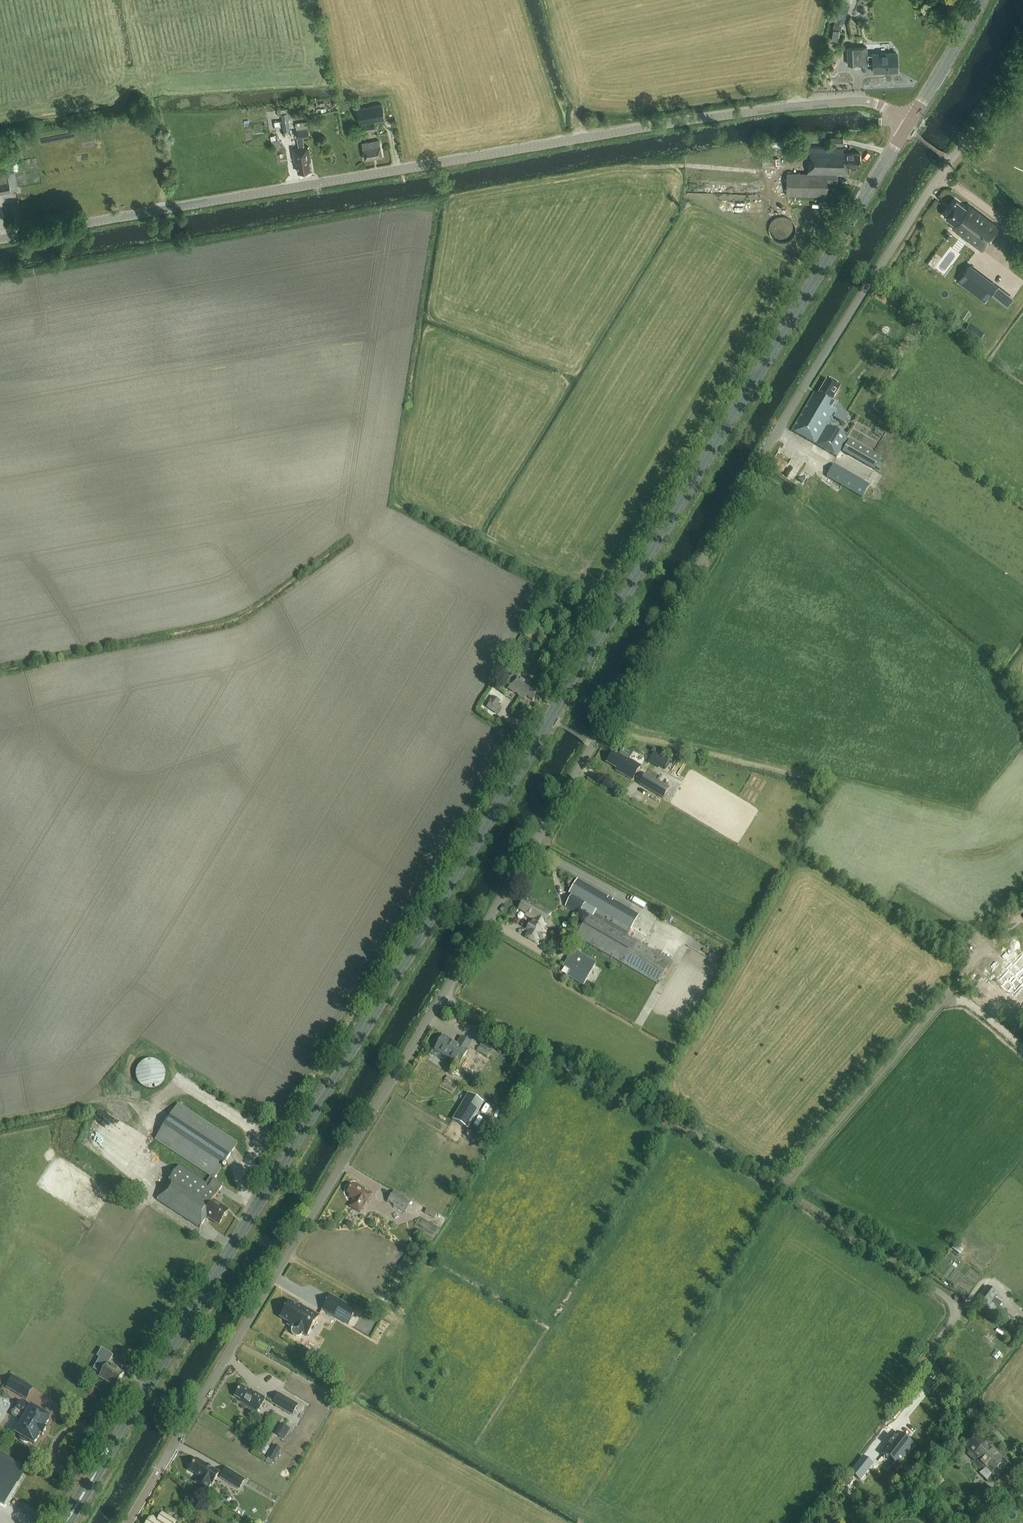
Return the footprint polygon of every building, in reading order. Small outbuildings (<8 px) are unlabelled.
[(842,0),(834,22),(841,24),(848,2),(842,0)] [(872,63),(872,72),(897,71),(897,53),(872,53),(872,54),(867,54),(866,47),(846,48),(847,65),(866,64),(866,63),(872,63)] [(381,104),(357,108),(359,123),(384,119),(381,104)] [(290,130),(288,118),(291,117),(290,108),(280,109),(284,131),(290,130)] [(373,123),(373,122),(362,124),(363,125),(364,133),(375,131),(373,123)] [(298,147),(293,148),(295,161),(296,161),(298,172),(310,170),(308,159),(310,159),(308,146),(304,147),(303,137),(309,136),(308,128),(296,129),(297,138),(298,147)] [(831,137),(831,145),(843,145),(843,137),(831,137)] [(365,159),(382,156),(379,141),(362,143),(365,159)] [(859,166),(859,153),(843,152),(843,148),(808,147),(807,174),(786,173),(786,195),(826,196),(827,182),(837,182),(837,174),(848,175),(848,166),(859,166)] [(0,183),(0,193),(11,191),(9,182),(0,183)] [(969,205),(966,208),(955,200),(943,216),(955,224),(952,227),(962,234),(964,232),(970,237),(968,239),(982,250),(998,227),(969,205)] [(947,231),(943,236),(948,239),(951,234),(947,231)] [(996,285),(969,265),(957,280),(958,281),(960,278),(986,298),(984,300),(996,285)] [(827,380),(824,385),(817,396),(814,394),(792,432),(836,458),(848,438),(828,427),(835,415),(842,419),(844,415),(835,409),(838,404),(833,401),(841,388),(827,380)] [(881,457),(849,439),(842,452),(874,470),(881,457)] [(834,464),(827,476),(862,497),(869,485),(834,464)] [(524,640),(516,653),(522,657),(531,645),(524,640)] [(526,697),(532,701),(539,691),(529,684),(531,682),(518,674),(508,689),(524,700),(526,697)] [(491,702),(487,708),(497,715),(502,708),(497,705),(500,702),(492,696),(489,701),(491,702)] [(663,768),(669,758),(655,750),(649,760),(663,768)] [(617,756),(613,753),(607,762),(618,768),(616,771),(631,780),(639,766),(619,754),(617,756)] [(645,774),(639,785),(663,799),(669,788),(645,774)] [(658,984),(671,961),(628,936),(629,934),(629,933),(639,915),(578,880),(570,894),(572,895),(565,907),(579,915),(581,911),(588,915),(575,937),(658,984)] [(526,916),(533,920),(526,932),(527,933),(524,939),(538,947),(545,934),(543,933),(545,928),(543,927),(551,913),(529,901),(527,903),(524,901),(519,909),(527,914),(526,916)] [(583,986),(596,962),(573,949),(563,966),(570,970),(567,976),(583,986)] [(1022,955),(1013,964),(1011,962),(1005,968),(1007,970),(998,979),(1003,983),(1001,985),(1007,991),(1009,989),(1013,993),(1022,983),(1022,956),(1022,955)] [(987,992),(996,1000),(1001,995),(991,987),(987,992)] [(466,1051),(471,1043),(462,1038),(457,1045),(443,1037),(435,1050),(460,1065),(468,1052),(466,1051)] [(163,1083),(164,1080),(165,1078),(165,1075),(165,1073),(164,1070),(163,1068),(162,1065),(160,1064),(158,1062),(156,1061),(153,1060),(150,1060),(148,1060),(145,1061),(143,1062),(141,1064),(139,1066),(137,1068),(136,1070),(136,1073),(136,1076),(136,1078),(137,1081),(138,1083),(140,1085),(142,1087),(144,1088),(147,1089),(149,1089),(152,1089),(154,1089),(157,1088),(159,1087),(161,1085),(163,1083)] [(468,1094),(453,1120),(467,1129),(483,1103),(468,1094)] [(219,1225),(228,1211),(213,1201),(223,1184),(215,1179),(237,1143),(178,1105),(156,1139),(211,1175),(206,1183),(179,1166),(157,1201),(199,1228),(206,1217),(219,1225)] [(349,1198),(353,1200),(349,1207),(360,1214),(372,1194),(356,1184),(355,1186),(352,1185),(347,1194),(350,1195),(349,1198)] [(393,1191),(387,1201),(394,1205),(393,1206),(404,1213),(411,1202),(393,1191)] [(416,1227),(435,1234),(439,1225),(420,1217),(416,1227)] [(399,1266),(408,1272),(413,1264),(404,1258),(399,1266)] [(985,1312),(998,1295),(986,1286),(973,1303),(985,1312)] [(322,1310),(348,1325),(357,1311),(331,1295),(322,1310)] [(307,1337),(319,1316),(300,1305),(299,1307),(290,1302),(281,1318),(289,1323),(288,1325),(293,1328),(292,1331),(292,1333),(293,1335),(296,1337),(299,1337),(301,1336),(302,1334),(307,1337)] [(101,1374),(99,1377),(115,1387),(123,1373),(113,1367),(113,1366),(108,1363),(113,1355),(101,1348),(96,1356),(99,1358),(93,1369),(101,1374)] [(26,1400),(33,1388),(13,1376),(6,1387),(26,1400)] [(250,1391),(241,1386),(235,1397),(241,1400),(240,1402),(258,1412),(266,1398),(251,1390),(250,1391)] [(292,1415),(298,1405),(278,1393),(272,1403),(292,1415)] [(18,1428),(15,1434),(21,1437),(20,1439),(23,1442),(27,1443),(28,1442),(34,1445),(39,1435),(42,1436),(46,1429),(43,1428),(49,1418),(30,1407),(30,1408),(19,1402),(15,1409),(26,1415),(24,1417),(22,1416),(16,1426),(18,1428)] [(276,1434),(286,1438),(291,1427),(281,1422),(276,1434)] [(887,1446),(881,1454),(884,1456),(883,1458),(884,1459),(885,1457),(893,1463),(892,1465),(894,1464),(897,1466),(914,1445),(908,1440),(909,1439),(908,1438),(907,1440),(898,1433),(894,1437),(893,1436),(892,1437),(894,1438),(887,1446),(886,1445),(887,1446)] [(967,1454),(983,1470),(984,1469),(991,1475),(990,1476),(994,1480),(1010,1462),(987,1440),(985,1443),(975,1434),(963,1446),(969,1451),(967,1454)] [(861,1480),(875,1462),(869,1457),(879,1445),(874,1441),(850,1472),(861,1480)] [(271,1449),(266,1457),(274,1461),(278,1454),(271,1449)] [(4,1504),(25,1470),(0,1455),(0,1502),(4,1504)] [(197,1459),(190,1471),(200,1477),(197,1482),(208,1489),(211,1484),(212,1485),(219,1474),(211,1469),(212,1468),(197,1459)] [(245,1479),(226,1467),(220,1478),(239,1489),(245,1479)] [(176,1522),(163,1514),(159,1519),(154,1516),(152,1520),(150,1519),(148,1522),(176,1522)]
